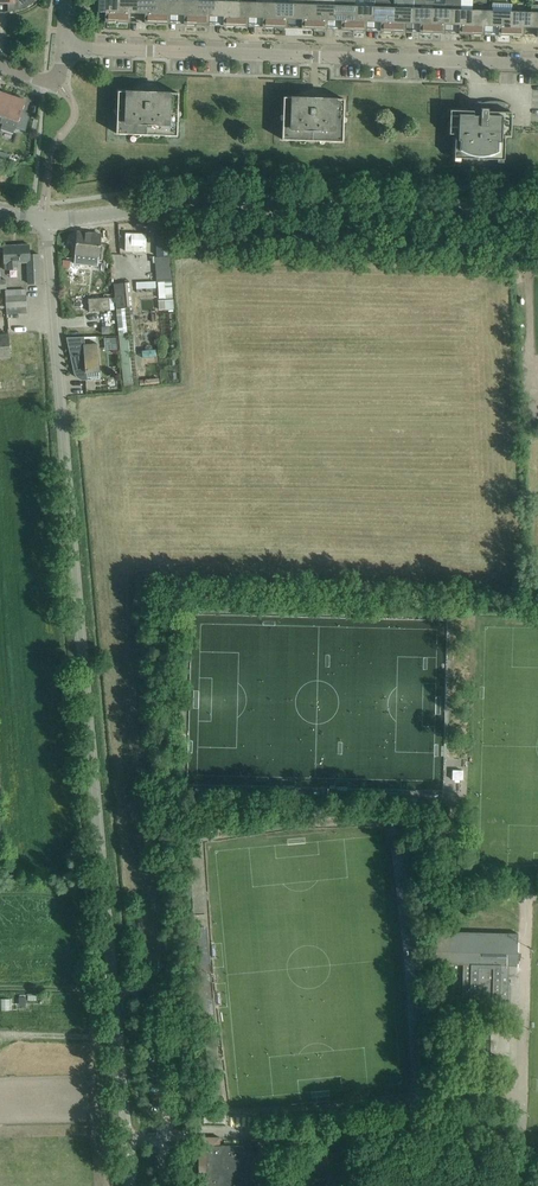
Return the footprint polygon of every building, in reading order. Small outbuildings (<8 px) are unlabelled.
[(8,2),(8,11),(5,11),(6,12),(14,11),(22,8),(30,5),(36,0),(35,0),(0,0),(0,2),(8,2)] [(119,0),(99,0),(98,12),(105,12),(105,21),(118,22),(119,0)] [(118,22),(131,22),(131,13),(138,13),(138,0),(119,0),(118,22)] [(138,13),(145,14),(144,23),(157,23),(158,0),(138,0),(138,13)] [(157,23),(170,24),(170,14),(177,15),(178,0),(158,0),(157,23)] [(177,15),(184,15),(184,24),(196,25),(197,0),(178,0),(177,15)] [(196,25),(209,25),(209,16),(216,16),(217,0),(197,0),(196,25)] [(216,16),(223,16),(223,26),(236,26),(237,1),(225,1),(225,0),(217,0),(216,16)] [(256,2),(256,17),(263,18),(262,27),(275,27),(276,3),(276,0),(256,0),(256,2)] [(276,3),(275,27),(288,28),(288,19),(295,19),(296,0),(288,0),(288,3),(276,3)] [(295,19),(302,19),(302,28),(314,29),(315,0),(296,0),(295,19)] [(314,29),(327,29),(327,20),(334,20),(335,5),(335,0),(315,0),(314,29)] [(414,0),(413,8),(413,23),(420,23),(419,33),(432,33),(433,8),(433,1),(414,0)] [(433,8),(432,33),(445,34),(445,24),(452,24),(453,0),(445,0),(445,9),(433,8)] [(452,24),(459,25),(459,34),(472,34),(472,10),(461,9),(461,0),(453,0),(452,24)] [(237,1),(236,26),(248,27),(249,17),(256,17),(256,2),(237,1)] [(355,5),(335,5),(334,20),(341,20),(341,30),(354,30),(355,5)] [(355,5),(354,30),(366,31),(367,21),(374,22),(374,6),(355,5)] [(374,6),(374,22),(381,22),(380,31),(393,32),(394,7),(374,6)] [(413,8),(394,7),(393,32),(406,32),(406,23),(413,23),(413,8)] [(472,10),(472,34),(484,35),(485,26),(491,26),(492,10),(472,10)] [(492,10),(491,26),(498,26),(498,35),(511,36),(512,11),(492,10)] [(531,12),(512,11),(511,36),(524,36),(524,27),(531,27),(531,12)] [(3,124),(5,117),(13,96),(11,95),(11,93),(3,90),(2,92),(0,91),(0,123),(3,124)] [(117,133),(133,134),(135,134),(135,130),(140,130),(140,134),(154,135),(154,131),(159,131),(159,135),(177,136),(179,93),(118,91),(118,109),(121,109),(121,114),(117,114),(117,133)] [(13,96),(5,117),(18,121),(15,128),(25,131),(29,116),(20,114),(25,100),(23,99),(24,97),(15,94),(14,96),(13,96)] [(282,139),(298,140),(300,140),(301,136),(306,136),(305,140),(320,141),(320,137),(325,137),(325,141),(343,141),(344,99),(284,97),(283,115),(287,115),(287,120),(283,120),(282,139)] [(504,154),(504,159),(505,139),(504,139),(505,136),(511,136),(512,112),(507,112),(507,109),(509,109),(511,104),(504,102),(496,101),(489,101),(481,103),(481,112),(474,112),(475,105),(471,108),(473,110),(450,110),(455,110),(455,116),(450,116),(449,134),(456,134),(456,137),(455,137),(455,157),(455,153),(461,153),(461,157),(478,158),(481,158),(498,159),(498,154),(504,154)] [(78,232),(76,244),(75,259),(98,262),(101,235),(78,232)] [(126,233),(126,251),(146,251),(146,234),(126,233)] [(167,235),(157,235),(158,255),(168,255),(167,235)] [(18,262),(28,261),(29,283),(40,283),(39,254),(30,254),(29,245),(3,246),(4,258),(5,263),(8,263),(8,270),(18,270),(18,262)] [(174,309),(172,256),(157,256),(160,310),(174,309)] [(115,282),(118,332),(133,331),(131,282),(115,282)] [(6,291),(7,314),(27,312),(26,289),(6,291)] [(109,296),(101,297),(88,299),(89,311),(102,310),(110,309),(109,296)] [(10,358),(9,334),(0,335),(0,359),(10,358)] [(67,337),(66,337),(74,372),(74,373),(74,374),(75,374),(75,375),(76,376),(77,377),(78,378),(79,378),(79,379),(80,379),(81,379),(81,380),(82,380),(83,380),(84,380),(92,380),(92,379),(87,379),(87,372),(99,371),(97,344),(85,345),(84,337),(67,337)] [(119,367),(118,352),(107,353),(108,368),(119,367)] [(436,964),(463,964),(462,1000),(508,1001),(509,966),(518,966),(519,934),(437,932),(436,964)] [(251,1154),(251,1146),(208,1145),(207,1185),(265,1185),(266,1155),(251,1154)]
